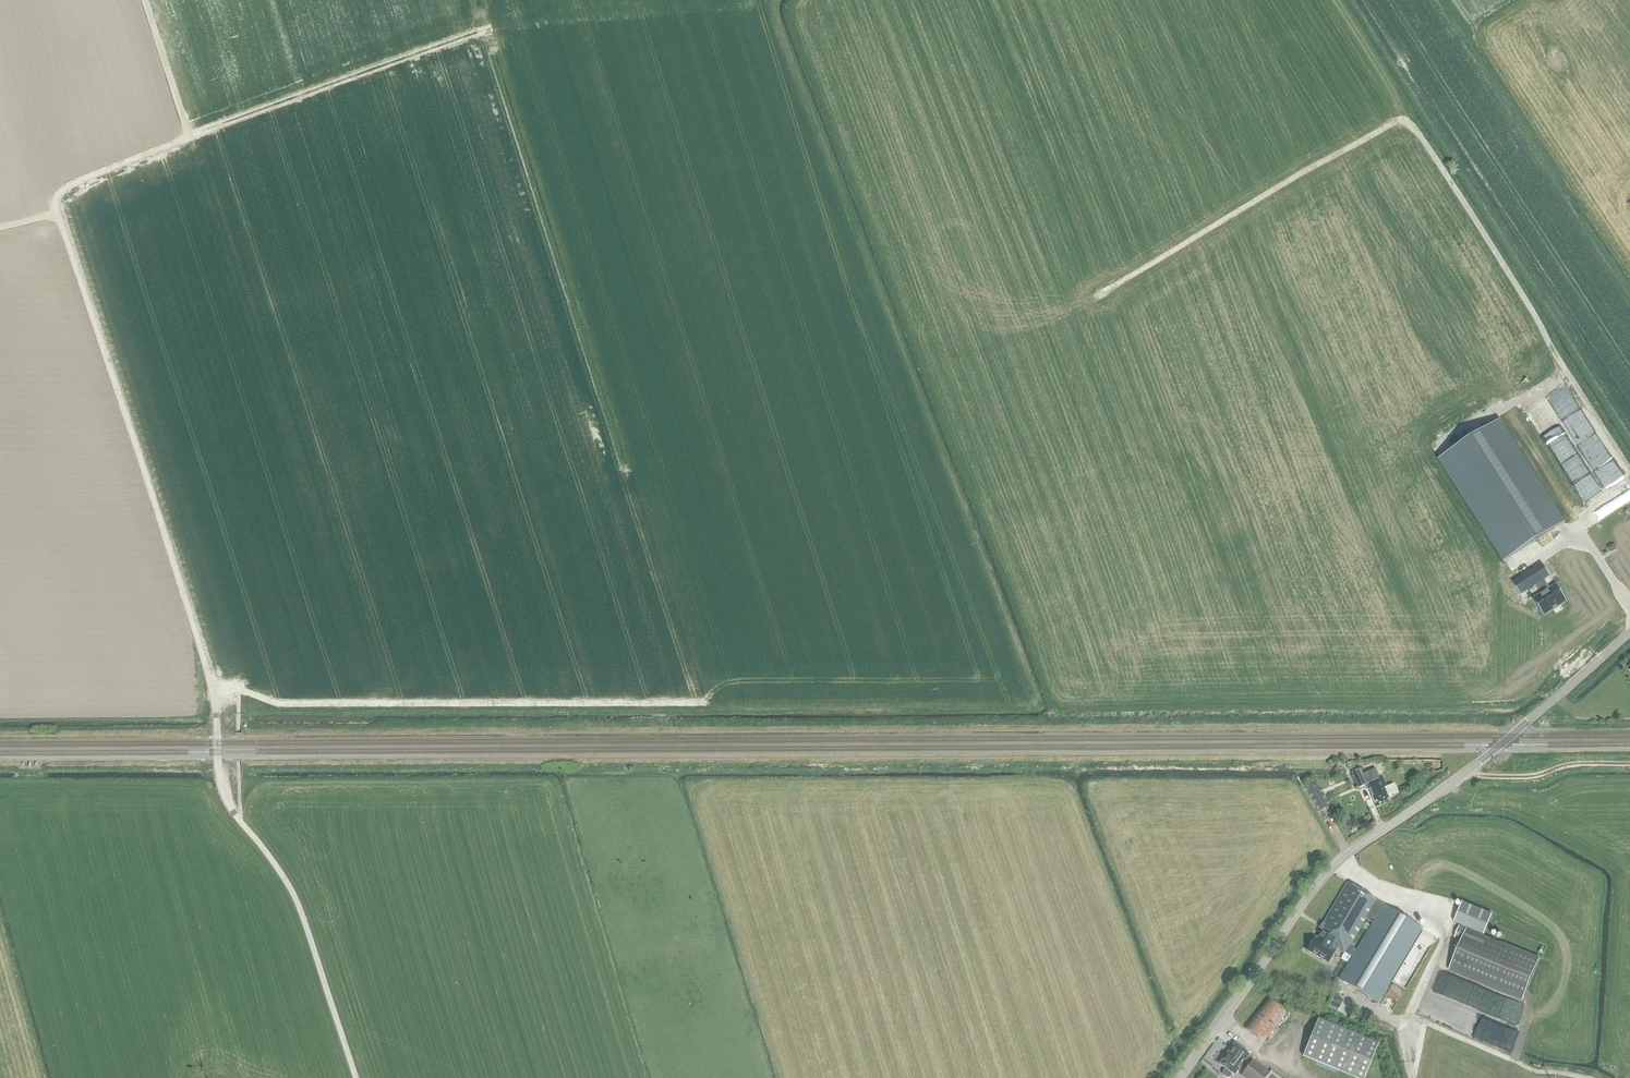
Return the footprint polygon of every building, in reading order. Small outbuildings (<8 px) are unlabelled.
[(1500,421),(1439,460),(1504,561),(1564,522),(1500,421)] [(1557,457),(1573,448),(1564,431),(1552,438),(1547,429),(1542,432),(1557,457)] [(1556,584),(1533,599),(1543,616),(1566,601),(1556,584)] [(1382,778),(1372,782),(1371,780),(1364,779),(1359,769),(1352,772),(1358,788),(1366,784),(1374,801),(1377,800),(1379,803),(1388,799),(1387,795),(1396,791),(1393,784),(1386,787),(1382,778)] [(1318,785),(1306,792),(1318,812),(1330,805),(1318,785)] [(1323,929),(1317,940),(1313,937),(1306,950),(1323,959),(1329,962),(1336,951),(1334,950),(1335,947),(1348,955),(1351,957),(1355,950),(1349,946),(1365,919),(1372,923),(1338,979),(1377,1003),(1421,928),(1346,883),(1319,928),(1323,929)] [(1500,942),(1483,935),(1492,914),(1462,901),(1453,922),(1459,924),(1454,937),(1460,940),(1448,971),(1522,1001),(1540,957),(1500,941),(1500,942)] [(1263,1042),(1286,1013),(1267,999),(1244,1028),(1263,1042)] [(1463,1032),(1511,1051),(1519,1031),(1471,1012),(1463,1032)] [(1318,1018),(1302,1056),(1356,1077),(1364,1077),(1378,1044),(1318,1018)] [(1235,1043),(1218,1064),(1225,1069),(1223,1072),(1222,1074),(1224,1076),(1225,1077),(1227,1077),(1230,1077),(1232,1074),(1233,1075),(1239,1068),(1244,1072),(1241,1075),(1244,1077),(1265,1077),(1268,1073),(1252,1061),(1249,1064),(1245,1060),(1250,1054),(1235,1043)]
